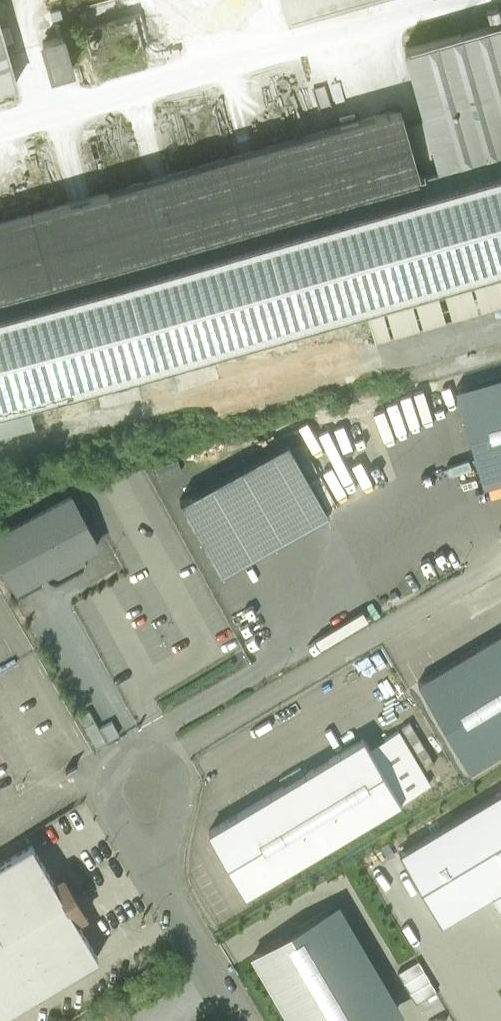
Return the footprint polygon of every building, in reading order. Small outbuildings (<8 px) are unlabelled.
[(360,0),(292,0),(296,16),(360,0)] [(0,221),(0,431),(33,422),(24,394),(362,298),(373,336),(500,300),(500,21),(405,48),(425,116),(405,122),(400,107),(0,221)] [(15,85),(0,31),(0,89),(15,85)] [(81,32),(49,38),(56,75),(87,69),(81,32)] [(455,388),(482,484),(500,478),(500,375),(455,388)] [(180,499),(222,575),(330,515),(288,439),(180,499)] [(72,497),(0,536),(0,557),(18,589),(98,545),(72,497)] [(418,681),(469,768),(500,748),(500,632),(418,681)] [(370,746),(401,799),(429,782),(398,730),(370,746)] [(364,737),(209,828),(246,890),(401,799),(370,746),(364,737)] [(400,852),(441,921),(491,892),(500,908),(500,792),(400,852)] [(33,844),(0,863),(0,1013),(98,955),(33,844)] [(79,898),(88,918),(98,913),(89,894),(79,898)] [(329,909),(253,954),(293,1020),(383,1020),(392,1016),(329,909)] [(401,967),(416,997),(437,986),(422,956),(401,967)]
